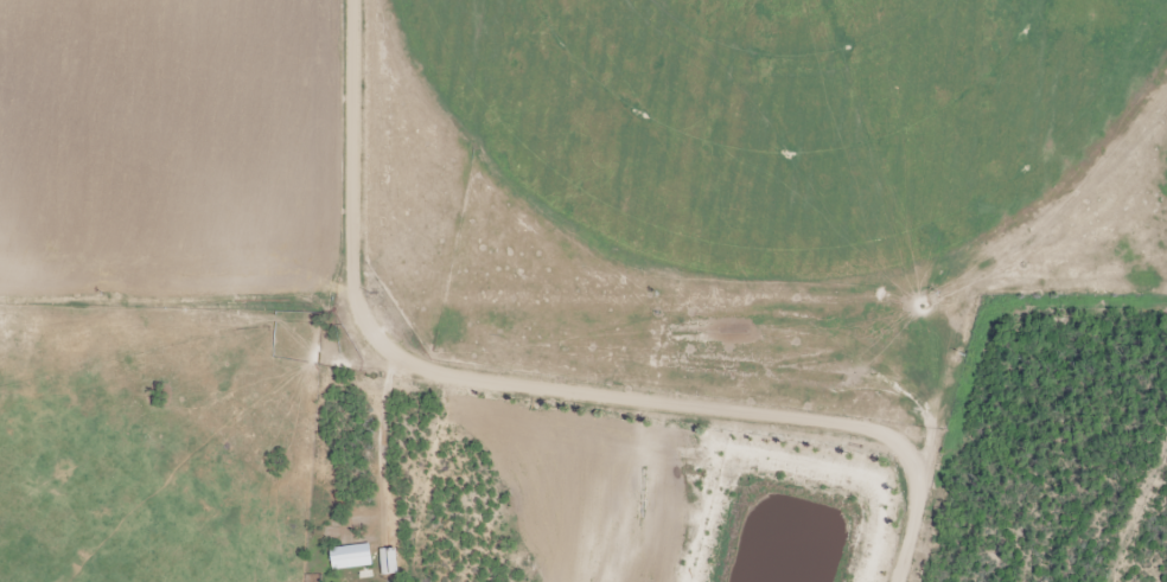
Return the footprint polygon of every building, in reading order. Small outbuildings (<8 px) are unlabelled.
[(330,571),(370,567),(367,544),(327,549),(330,571)] [(379,550),(379,576),(394,576),(394,550),(379,550)]
